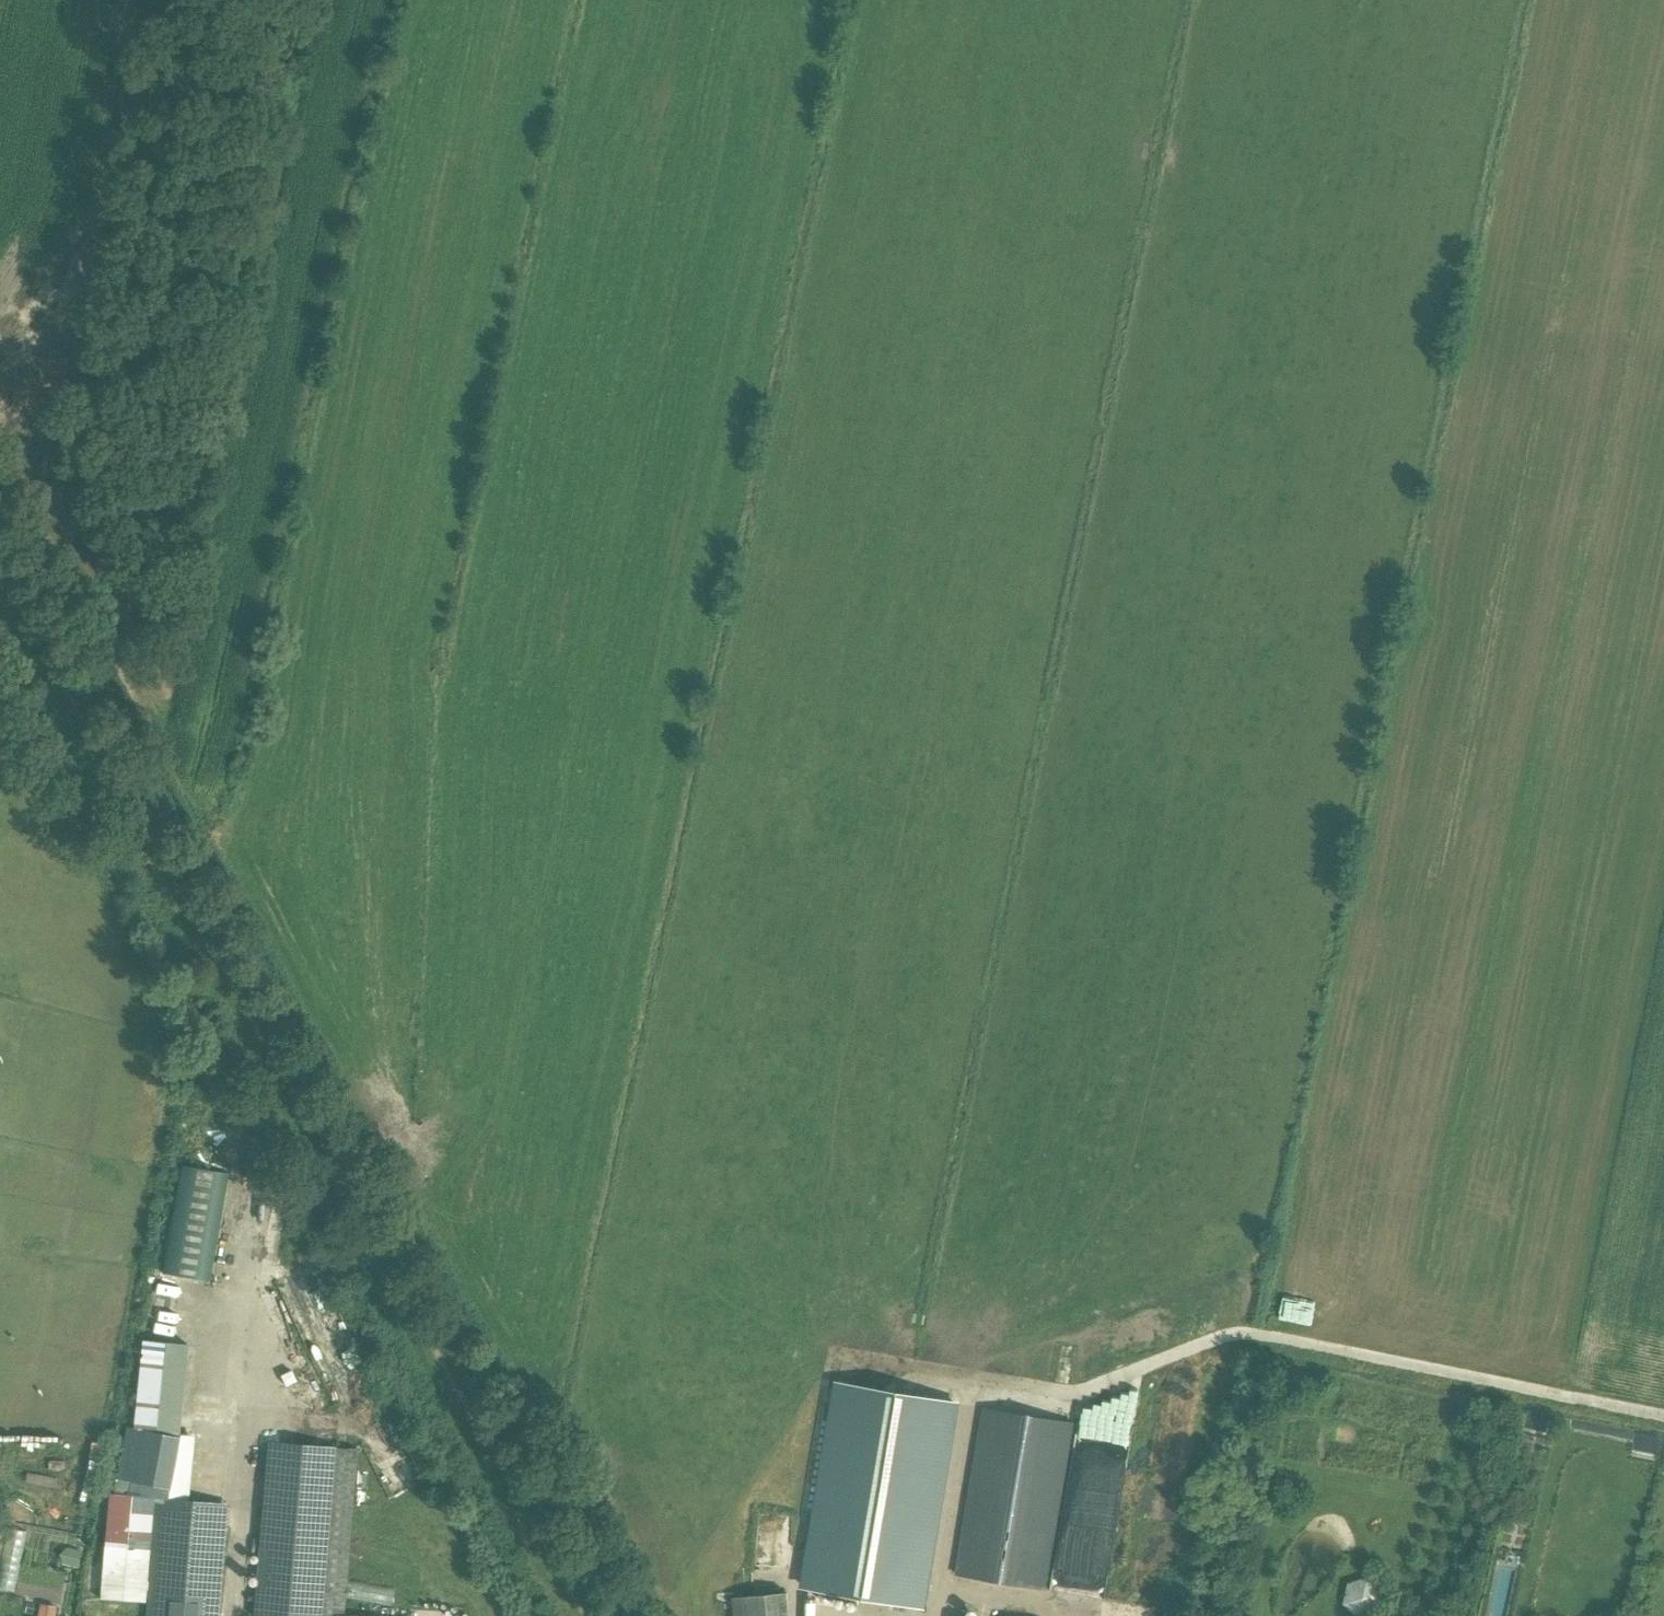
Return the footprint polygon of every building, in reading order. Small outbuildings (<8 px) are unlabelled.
[(209,1281),(228,1172),(184,1165),(166,1273),(209,1281)] [(134,1424),(134,1429),(179,1437),(179,1434),(178,1433),(178,1428),(186,1345),(143,1341),(134,1424)] [(960,1401),(835,1380),(800,1587),(925,1608),(960,1401)] [(983,1407),(962,1535),(955,1575),(1046,1591),(1074,1422),(983,1407)] [(126,1427),(117,1477),(155,1484),(170,1487),(178,1441),(179,1437),(134,1429),(126,1427)] [(345,1615),(359,1450),(268,1441),(253,1615),(345,1615)] [(100,1598),(146,1601),(145,1615),(220,1615),(228,1524),(229,1504),(187,1501),(168,1497),(170,1487),(155,1484),(117,1477),(114,1493),(108,1492),(100,1598)] [(65,1546),(62,1561),(76,1564),(80,1549),(65,1546)] [(787,1592),(734,1598),(736,1615),(789,1615),(787,1592)] [(38,1615),(52,1615),(54,1606),(41,1604),(38,1615)]
